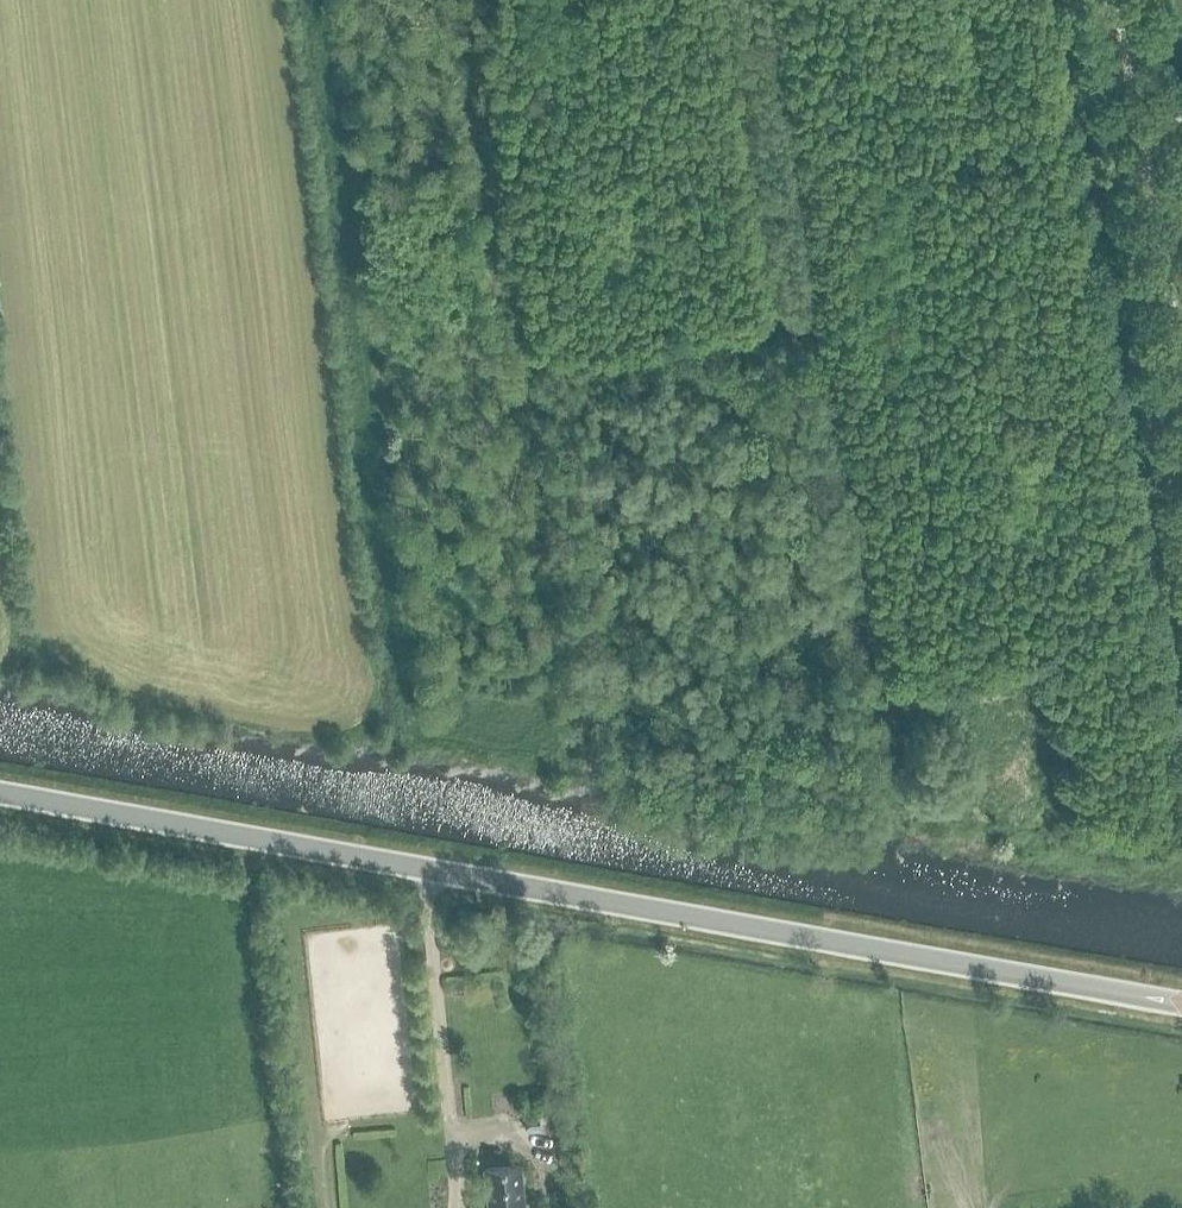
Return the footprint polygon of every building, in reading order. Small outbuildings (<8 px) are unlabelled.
[(519,1161),(483,1165),(488,1204),(490,1203),(491,1207),(524,1207),(519,1161)]
